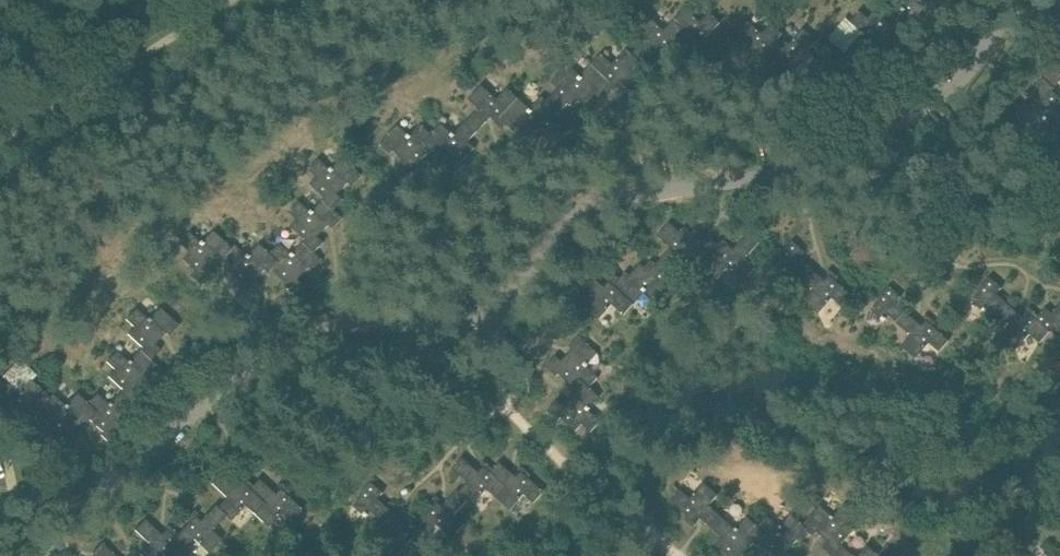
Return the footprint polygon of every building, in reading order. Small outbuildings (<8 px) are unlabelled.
[(903,8),(892,21),(903,31),(912,39),(922,27),(918,24),(928,13),(934,18),(943,7),(952,14),(962,4),(958,1),(959,0),(894,0),(903,8)] [(686,7),(673,21),(683,30),(669,45),(673,49),(679,55),(691,43),(690,42),(695,38),(700,43),(696,46),(700,50),(710,40),(706,37),(720,21),(710,12),(701,21),(686,7)] [(903,31),(892,21),(890,23),(875,10),(869,17),(860,10),(850,21),(864,32),(853,45),(856,49),(872,63),(881,51),(878,49),(888,37),(894,42),(903,31)] [(632,54),(640,62),(643,64),(654,52),(654,51),(658,47),(663,52),(660,55),(664,59),(673,49),(669,45),(683,30),(673,21),(664,30),(649,15),(636,29),(646,39),(633,53),(632,54)] [(771,47),(781,36),(784,33),(772,23),(764,33),(748,19),(735,34),(746,43),(732,59),(744,68),(755,56),(754,55),(758,51),(764,55),(762,57),(766,60),(775,50),(771,47)] [(790,44),(781,36),(771,47),(775,50),(787,60),(783,64),(794,73),(797,69),(794,66),(798,60),(803,64),(803,65),(815,76),(825,64),(809,51),(818,40),(804,28),(790,44)] [(1053,47),(1059,52),(1048,64),(1045,61),(1035,72),(1044,79),(1055,89),(1059,84),(1059,39),(1053,47)] [(602,53),(592,64),(611,82),(604,89),(605,89),(610,94),(617,87),(616,86),(621,80),(625,85),(637,97),(647,85),(632,71),(640,62),(632,54),(633,53),(627,48),(613,63),(602,53)] [(598,90),(601,93),(605,89),(604,89),(611,82),(592,64),(581,75),(569,64),(552,82),(559,88),(547,101),(546,101),(559,113),(569,103),(574,107),(580,100),(585,104),(598,90)] [(1055,89),(1044,79),(1034,90),(1040,95),(1030,107),(1026,104),(1017,115),(1036,132),(1048,119),(1059,130),(1059,97),(1053,91),(1055,89)] [(480,108),(465,123),(476,133),(488,121),(487,120),(491,116),(497,121),(495,122),(503,129),(508,124),(500,117),(519,97),(508,87),(498,99),(483,85),(469,99),(480,108)] [(531,108),(519,97),(500,117),(508,124),(512,127),(515,124),(529,138),(533,133),(540,140),(545,135),(555,145),(567,132),(553,120),(559,113),(546,101),(547,101),(542,96),(531,108)] [(469,141),(476,133),(465,123),(455,134),(442,123),(433,133),(424,142),(432,150),(435,152),(438,149),(449,159),(444,165),(455,175),(465,164),(462,162),(476,147),(469,141)] [(400,167),(412,177),(422,166),(420,163),(432,150),(424,142),(433,133),(422,124),(411,136),(398,124),(380,144),(391,154),(395,150),(406,161),(400,167)] [(333,209),(334,209),(343,198),(338,193),(348,182),(352,185),(362,174),(342,156),(330,169),(318,158),(308,169),(316,176),(310,183),(325,197),(322,199),(333,209)] [(314,252),(315,251),(325,241),(319,236),(330,224),(333,227),(343,216),(334,209),(333,209),(322,199),(311,211),(299,200),(289,211),(297,219),(291,226),(306,239),(303,242),(314,252)] [(695,258),(707,269),(725,249),(717,242),(718,242),(714,239),(711,242),(696,229),(692,232),(685,226),(681,231),(670,222),(658,234),(672,247),(666,254),(679,266),(684,270),(695,258)] [(226,255),(234,248),(215,230),(203,243),(191,232),(181,243),(191,252),(184,259),(197,271),(193,276),(204,286),(216,273),(210,267),(221,256),(224,259),(227,256),(226,255)] [(723,237),(718,242),(717,242),(725,249),(707,269),(718,279),(728,267),(744,281),(757,267),(746,257),(760,242),(749,232),(734,248),(730,245),(731,244),(723,237)] [(798,275),(808,264),(799,256),(804,250),(792,239),(780,252),(782,253),(773,263),(786,275),(792,269),(798,275)] [(272,268),(273,269),(287,282),(285,284),(295,295),(306,284),(300,278),(310,267),(314,270),(324,259),(315,251),(314,252),(303,242),(292,254),(280,243),(271,253),(270,254),(278,261),(272,268)] [(226,255),(227,256),(235,263),(228,270),(243,284),(241,286),(252,296),(262,285),(256,280),(267,269),(270,272),(273,269),(272,268),(278,261),(270,254),(271,253),(260,243),(249,256),(236,244),(234,248),(226,255)] [(667,279),(679,266),(666,254),(657,263),(652,259),(646,266),(641,262),(628,277),(624,274),(621,278),(614,286),(634,304),(645,292),(658,303),(674,285),(667,279)] [(825,280),(808,264),(798,275),(797,275),(813,289),(804,300),(818,313),(832,297),(842,306),(852,295),(839,283),(842,279),(829,268),(825,272),(829,275),(825,280)] [(625,315),(634,304),(614,286),(621,278),(616,273),(609,281),(610,282),(605,287),(601,283),(589,271),(579,282),(594,296),(585,307),(599,320),(613,304),(625,315)] [(997,314),(1006,303),(997,296),(1002,289),(990,279),(978,291),(980,293),(972,303),(985,314),(990,308),(997,314)] [(895,322),(904,311),(895,303),(901,297),(888,286),(877,299),(879,301),(870,310),(883,322),(889,316),(895,322)] [(1051,333),(1049,332),(1036,321),(1040,317),(1028,306),(1024,310),(1028,314),(1023,319),(1006,303),(997,314),(996,315),(1012,328),(1003,339),(1017,352),(1031,336),(1041,344),(1051,333)] [(1053,314),(1047,309),(1040,317),(1036,321),(1049,332),(1050,331),(1059,339),(1059,306),(1053,314)] [(152,360),(153,359),(162,349),(156,344),(167,333),(170,336),(181,325),(161,307),(149,319),(137,308),(127,319),(135,327),(128,333),(143,347),(141,350),(152,360)] [(904,311),(895,322),(910,336),(901,347),(916,359),(930,343),(939,352),(949,341),(936,329),(939,325),(926,314),(923,318),(926,321),(922,326),(904,311)] [(560,374),(574,386),(575,387),(581,380),(589,388),(590,387),(600,377),(587,366),(599,353),(580,335),(570,346),(573,349),(562,360),(557,355),(546,366),(557,376),(560,374)] [(152,360),(141,350),(130,362),(117,350),(107,361),(115,369),(109,376),(124,390),(121,392),(132,402),(133,402),(142,392),(137,386),(148,375),(151,378),(161,367),(153,359),(152,360)] [(51,397),(32,379),(20,392),(8,381),(0,389),(0,393),(8,401),(2,408),(14,420),(10,425),(21,435),(33,422),(27,417),(38,405),(41,408),(44,405),(51,397)] [(601,397),(590,387),(589,388),(581,380),(575,387),(574,386),(571,390),(574,393),(564,404),(558,399),(548,410),(559,420),(561,417),(576,431),(583,424),(591,432),(601,421),(589,410),(601,397)] [(89,418),(90,419),(104,432),(102,434),(112,445),(123,434),(117,429),(128,417),(131,420),(141,410),(133,402),(132,402),(121,392),(110,404),(98,393),(88,403),(96,411),(89,418)] [(44,405),(52,413),(45,420),(60,433),(58,436),(68,446),(79,435),(73,430),(84,418),(87,422),(90,419),(89,418),(96,411),(88,403),(78,393),(66,405),(54,394),(51,397),(44,405)] [(489,489),(498,497),(507,487),(492,473),(495,469),(485,460),(482,464),(486,467),(481,472),(464,457),(454,468),(470,482),(461,492),(461,493),(470,500),(475,505),(489,489)] [(501,462),(495,469),(492,473),(507,487),(498,497),(513,510),(527,494),(537,503),(546,491),(530,477),(533,474),(523,465),(520,468),(523,472),(519,477),(501,462)] [(227,497),(219,506),(227,514),(226,515),(232,520),(246,505),(256,514),(266,503),(251,489),(254,485),(253,485),(244,476),(240,480),(244,483),(239,488),(234,484),(235,484),(223,472),(212,483),(227,497)] [(291,491),(281,482),(277,486),(281,489),(276,494),(271,490),(272,490),(259,478),(253,485),(254,485),(251,489),(266,503),(256,514),(269,527),(283,511),(293,520),(303,509),(288,495),(291,491)] [(373,512),(379,518),(388,507),(379,500),(385,493),(372,483),(361,495),(363,497),(354,507),(367,518),(373,512)] [(713,530),(723,519),(708,506),(717,496),(703,483),(689,499),(677,488),(667,500),(687,517),(681,524),(687,530),(694,522),(693,521),(697,516),(713,530)] [(457,515),(470,500),(461,493),(461,492),(459,490),(444,507),(439,503),(442,499),(438,496),(429,506),(432,509),(422,521),(418,525),(430,535),(431,534),(438,525),(454,539),(467,524),(457,515)] [(176,537),(186,547),(194,539),(210,553),(223,539),(213,530),(226,515),(227,514),(219,506),(217,504),(205,516),(205,517),(201,521),(196,516),(199,513),(195,509),(186,519),(190,523),(179,534),(176,537)] [(803,525),(803,526),(811,533),(814,536),(817,532),(829,542),(824,548),(833,555),(835,555),(844,546),(842,544),(856,529),(848,523),(856,514),(845,504),(834,517),(821,505),(803,525)] [(406,523),(388,507),(379,518),(379,519),(394,532),(385,543),(400,555),(414,540),(424,548),(433,537),(431,534),(430,535),(418,525),(422,521),(410,510),(407,514),(410,518),(406,523)] [(803,525),(791,514),(780,527),(767,516),(758,527),(757,527),(766,535),(760,542),(760,543),(775,555),(774,555),(793,555),(788,552),(798,540),(801,543),(811,533),(803,526),(803,525)] [(760,543),(760,542),(766,535),(757,527),(758,527),(747,517),(736,530),(723,519),(713,530),(722,538),(716,545),(728,555),(745,555),(744,554),(754,543),(757,546),(760,543)] [(179,534),(170,525),(166,529),(167,530),(162,535),(158,531),(146,519),(136,530),(150,544),(141,554),(143,555),(165,555),(169,552),(174,555),(183,555),(189,550),(186,547),(176,537),(179,534)] [(102,541),(92,551),(95,554),(94,555),(118,555),(102,541)] [(879,555),(868,545),(858,555),(878,555),(879,555)] [(844,546),(835,555),(856,555),(844,546)]
